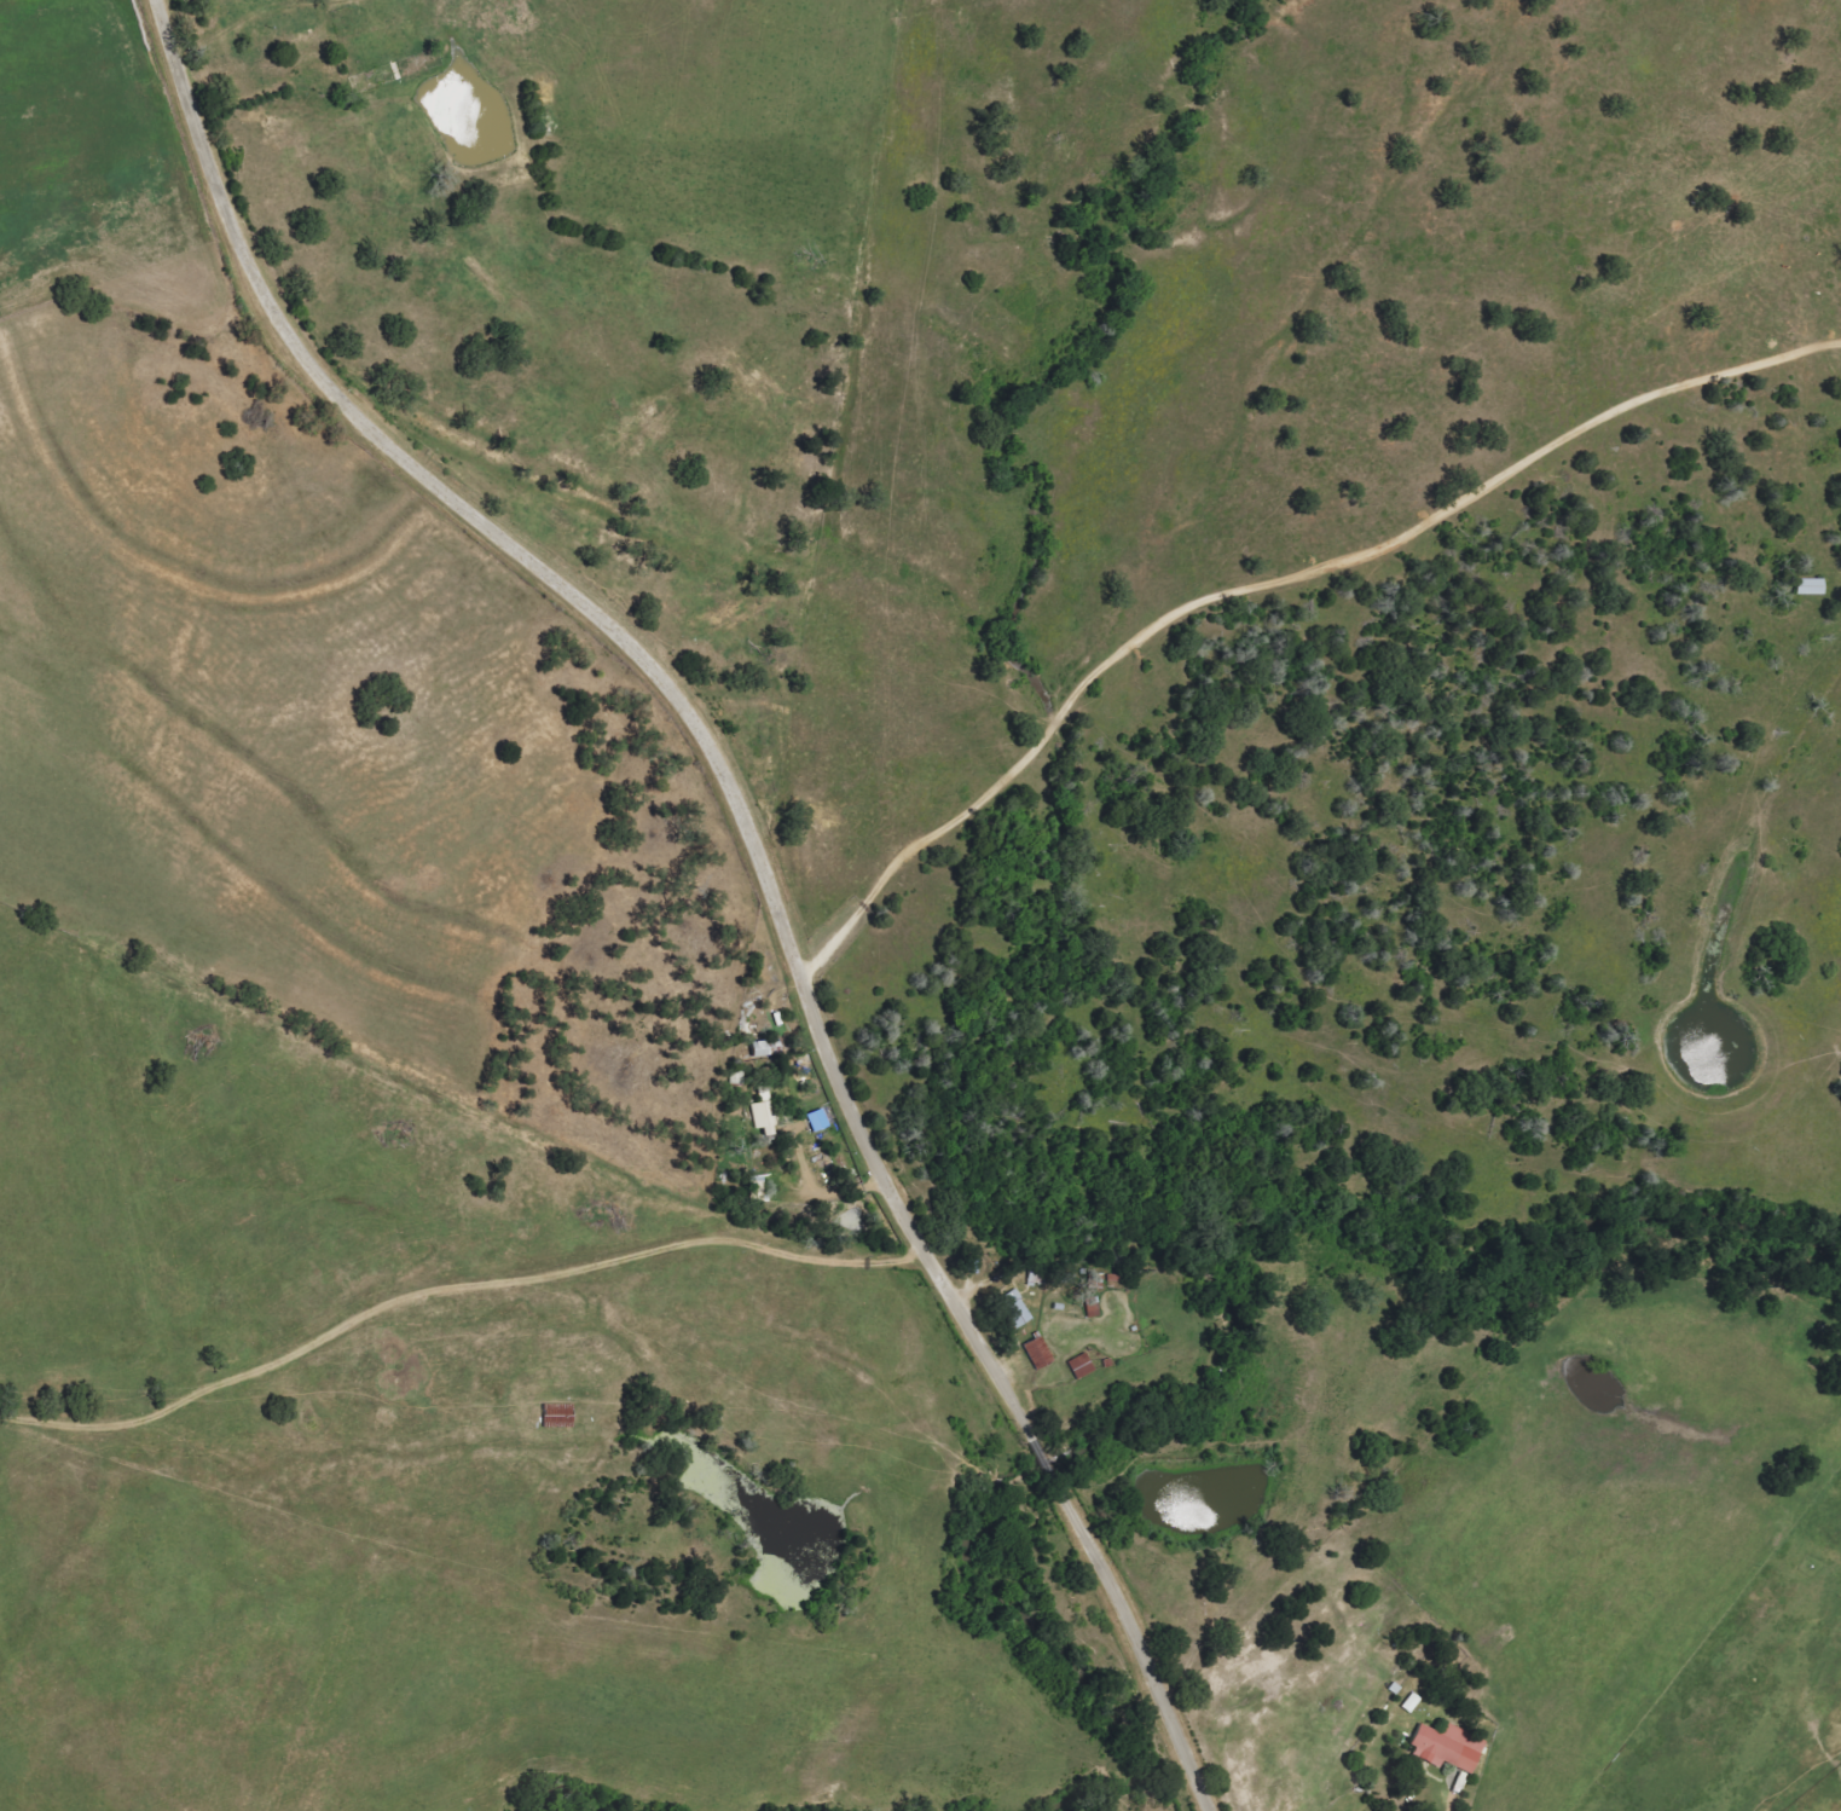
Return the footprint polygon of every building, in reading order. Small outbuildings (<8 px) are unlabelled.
[(1825,579),(1797,579),(1797,595),(1825,595),(1825,579)] [(764,1129),(765,1136),(777,1135),(773,1101),(753,1104),(756,1129),(764,1129)] [(814,1133),(831,1126),(824,1109),(807,1115),(814,1133)] [(998,1300),(1016,1330),(1034,1319),(1016,1289),(998,1300)] [(1035,1370),(1054,1361),(1043,1336),(1024,1344),(1035,1370)] [(1078,1380),(1096,1371),(1086,1353),(1068,1362),(1078,1380)] [(1472,1775),(1487,1741),(1448,1723),(1443,1734),(1422,1724),(1408,1753),(1440,1768),(1443,1762),(1472,1775)]
